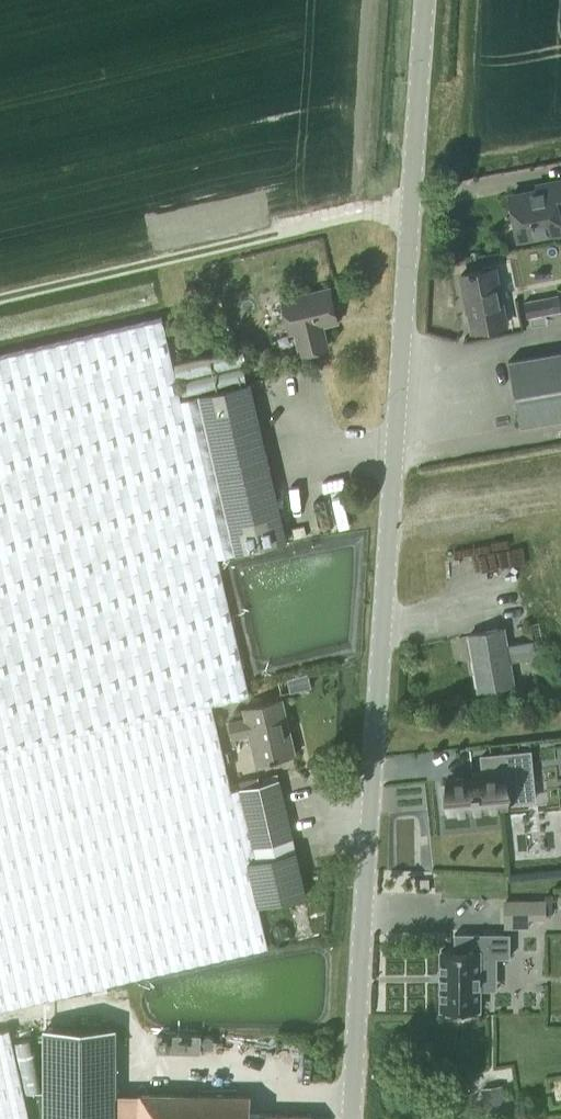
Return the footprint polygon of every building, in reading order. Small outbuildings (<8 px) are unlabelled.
[(534,184),(535,189),(510,193),(518,238),(560,230),(560,179),(534,184)] [(470,330),(507,323),(496,266),(459,273),(470,330)] [(261,306),(283,301),(290,332),(295,331),(299,353),(327,347),(322,325),(338,321),(330,287),(284,298),(282,288),(258,294),(261,306)] [(525,301),(527,316),(560,310),(558,295),(525,301)] [(173,361),(163,317),(0,355),(0,1009),(268,946),(258,904),(306,893),(279,778),(278,779),(278,777),(255,782),(255,783),(231,789),(212,703),(250,694),(218,557),(236,553),(287,541),(250,382),(182,398),(181,396),(251,380),(242,345),(173,361)] [(560,417),(560,351),(509,360),(521,425),(560,417)] [(536,656),(533,639),(507,644),(504,627),(469,633),(479,690),(514,684),(510,660),(536,656)] [(532,684),(529,689),(531,698),(544,696),(541,683),(532,684)] [(255,762),(295,753),(282,698),(242,708),(244,716),(227,720),(232,738),(248,734),(255,762)] [(449,784),(442,785),(444,804),(451,804),(451,809),(506,804),(505,801),(518,800),(534,798),(532,772),(530,750),(481,755),(483,775),(448,778),(449,784)] [(429,887),(429,878),(419,878),(420,888),(429,887)] [(528,914),(546,914),(546,900),(506,900),(506,923),(528,923),(528,914)] [(441,950),(441,980),(441,1008),(446,1008),(446,1013),(466,1014),(466,1008),(479,1008),(479,988),(485,988),(485,970),(479,970),(479,956),(510,956),(510,933),(454,933),(454,950),(441,950)] [(116,1094),(117,1028),(49,1027),(48,1118),(116,1118),(116,1094)] [(9,1028),(0,1030),(0,1118),(30,1118),(9,1028)] [(503,1092),(482,1096),(485,1111),(512,1107),(509,1091),(503,1092)] [(250,1114),(250,1094),(140,1092),(139,1093),(139,1094),(116,1094),(116,1118),(250,1118),(250,1114)]
